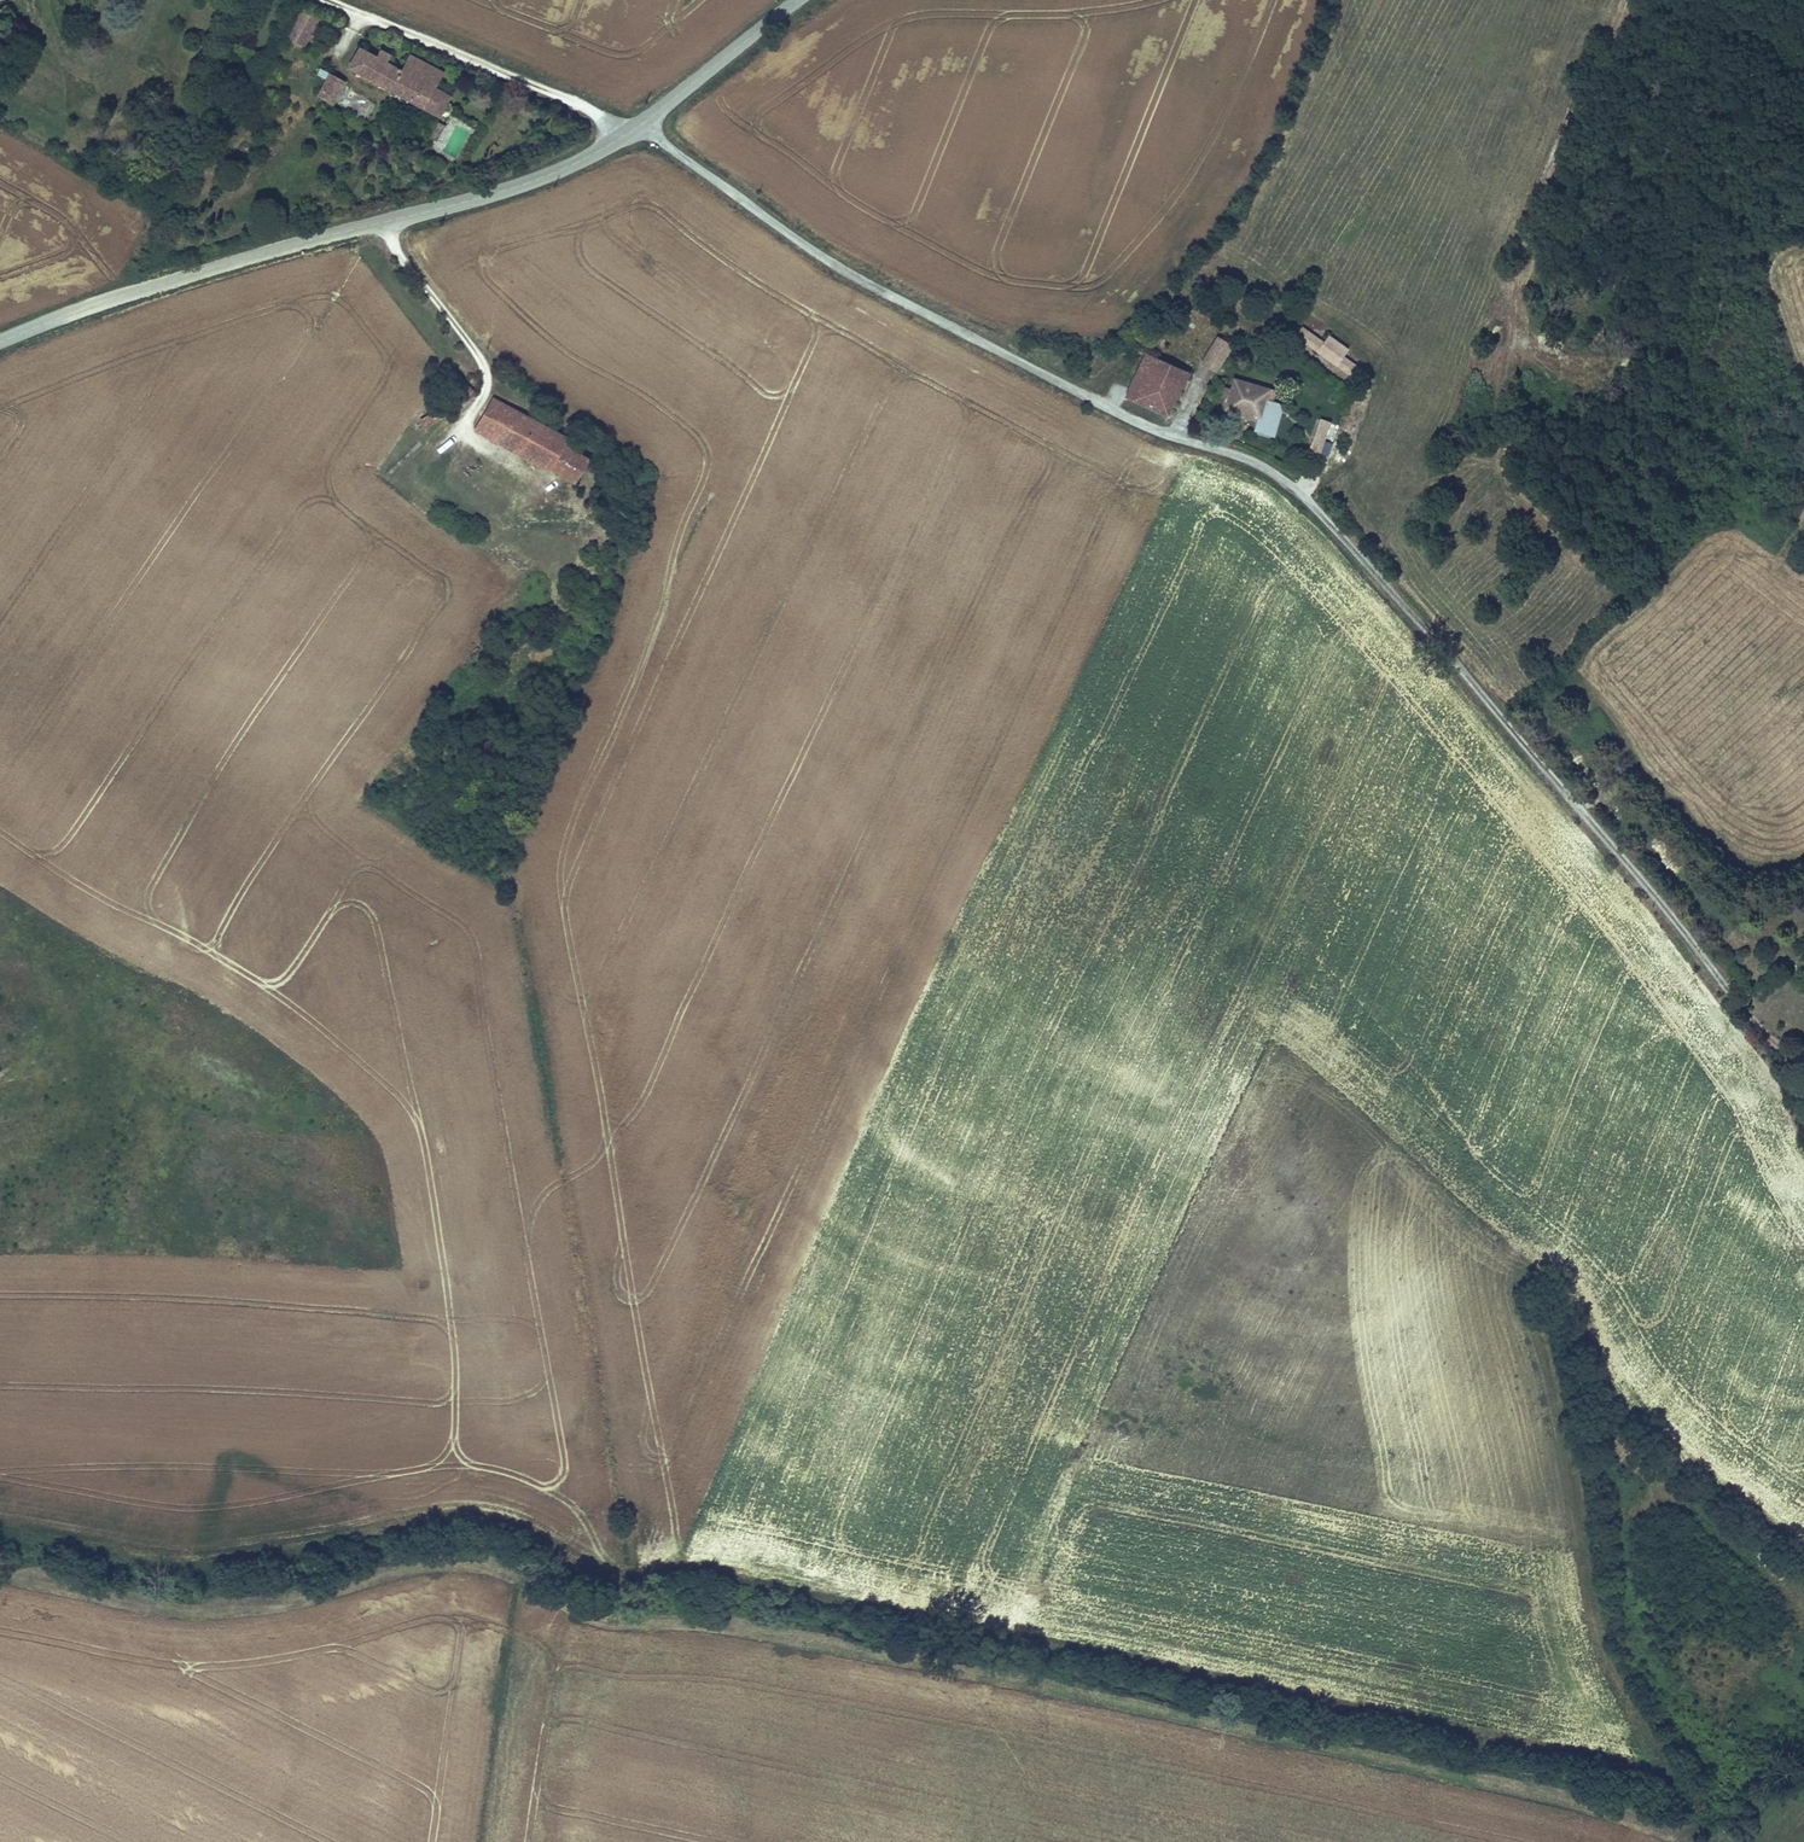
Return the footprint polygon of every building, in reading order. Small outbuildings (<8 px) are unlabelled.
[(304,48),(319,21),(303,11),(287,38),(304,48)] [(349,68),(435,118),(447,97),(436,90),(446,74),(411,54),(406,63),(382,47),(376,57),(361,48),(349,68)] [(319,95),(337,106),(349,82),(331,73),(319,95)] [(431,146),(440,130),(432,125),(423,141),(428,144),(431,146)] [(1301,325),(1293,335),(1360,383),(1367,373),(1345,357),(1350,351),(1329,336),(1325,342),(1301,325)] [(1201,363),(1217,373),(1233,346),(1217,336),(1201,363)] [(1192,375),(1145,353),(1124,398),(1171,420),(1192,375)] [(1186,414),(1202,380),(1195,377),(1178,410),(1186,414)] [(1257,421),(1261,422),(1268,401),(1271,389),(1234,378),(1231,389),(1227,400),(1224,411),(1257,421)] [(1227,400),(1231,389),(1224,387),(1221,398),(1227,400)] [(478,430),(493,438),(508,407),(493,399),(478,430)] [(1275,438),(1285,406),(1268,401),(1261,422),(1257,421),(1254,432),(1275,438)] [(508,407),(493,438),(553,471),(568,442),(570,438),(533,419),(508,407)] [(1334,423),(1321,419),(1303,466),(1316,471),(1334,423)] [(591,461),(568,442),(553,471),(579,485),(591,461)]
